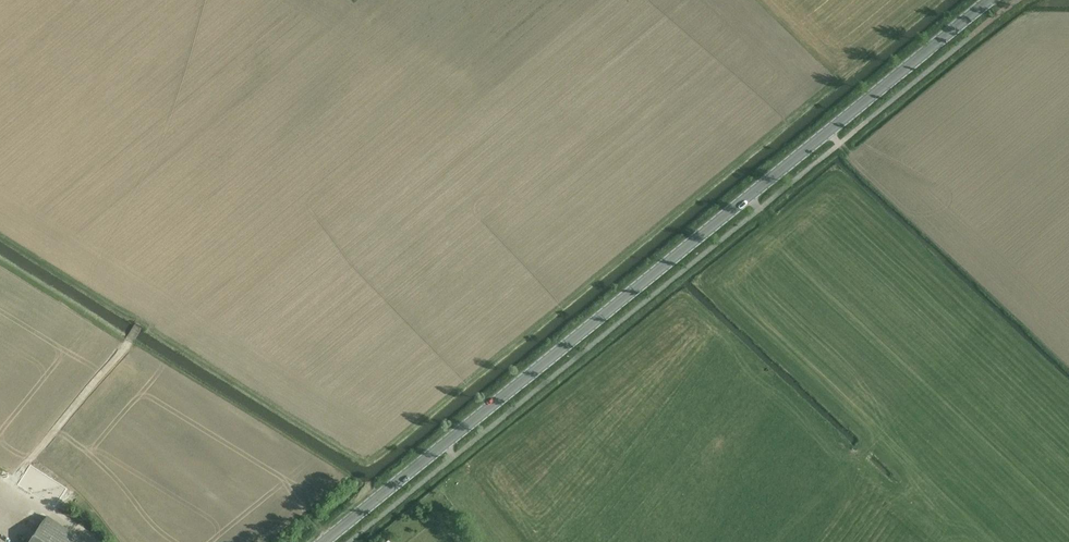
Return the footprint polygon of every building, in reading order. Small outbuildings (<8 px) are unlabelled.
[(85,541),(46,517),(36,533),(14,518),(0,539),(0,541),(85,541)]
